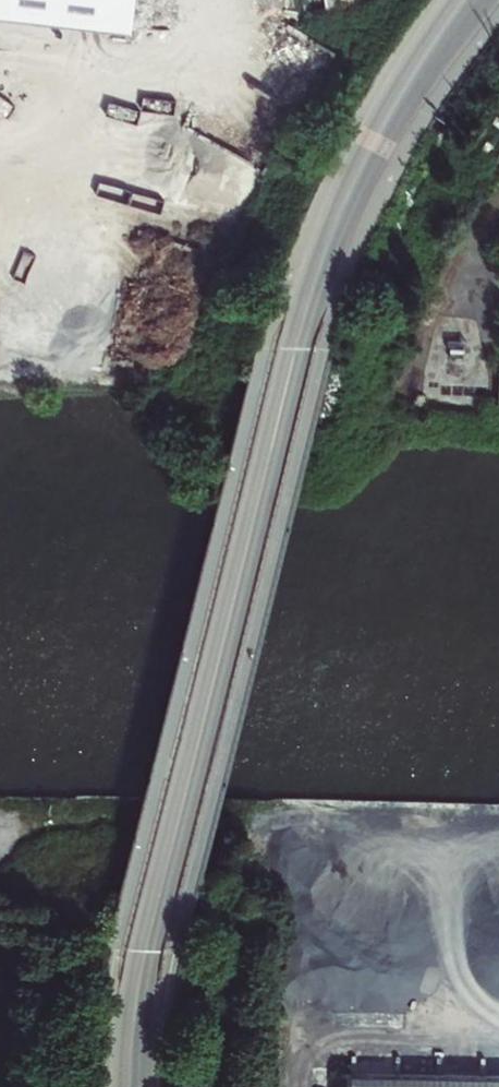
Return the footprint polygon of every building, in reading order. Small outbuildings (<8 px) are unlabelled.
[(131,32),(134,0),(0,0),(0,17),(131,32)] [(354,1075),(354,1086),(498,1086),(498,1079),(354,1075)]
